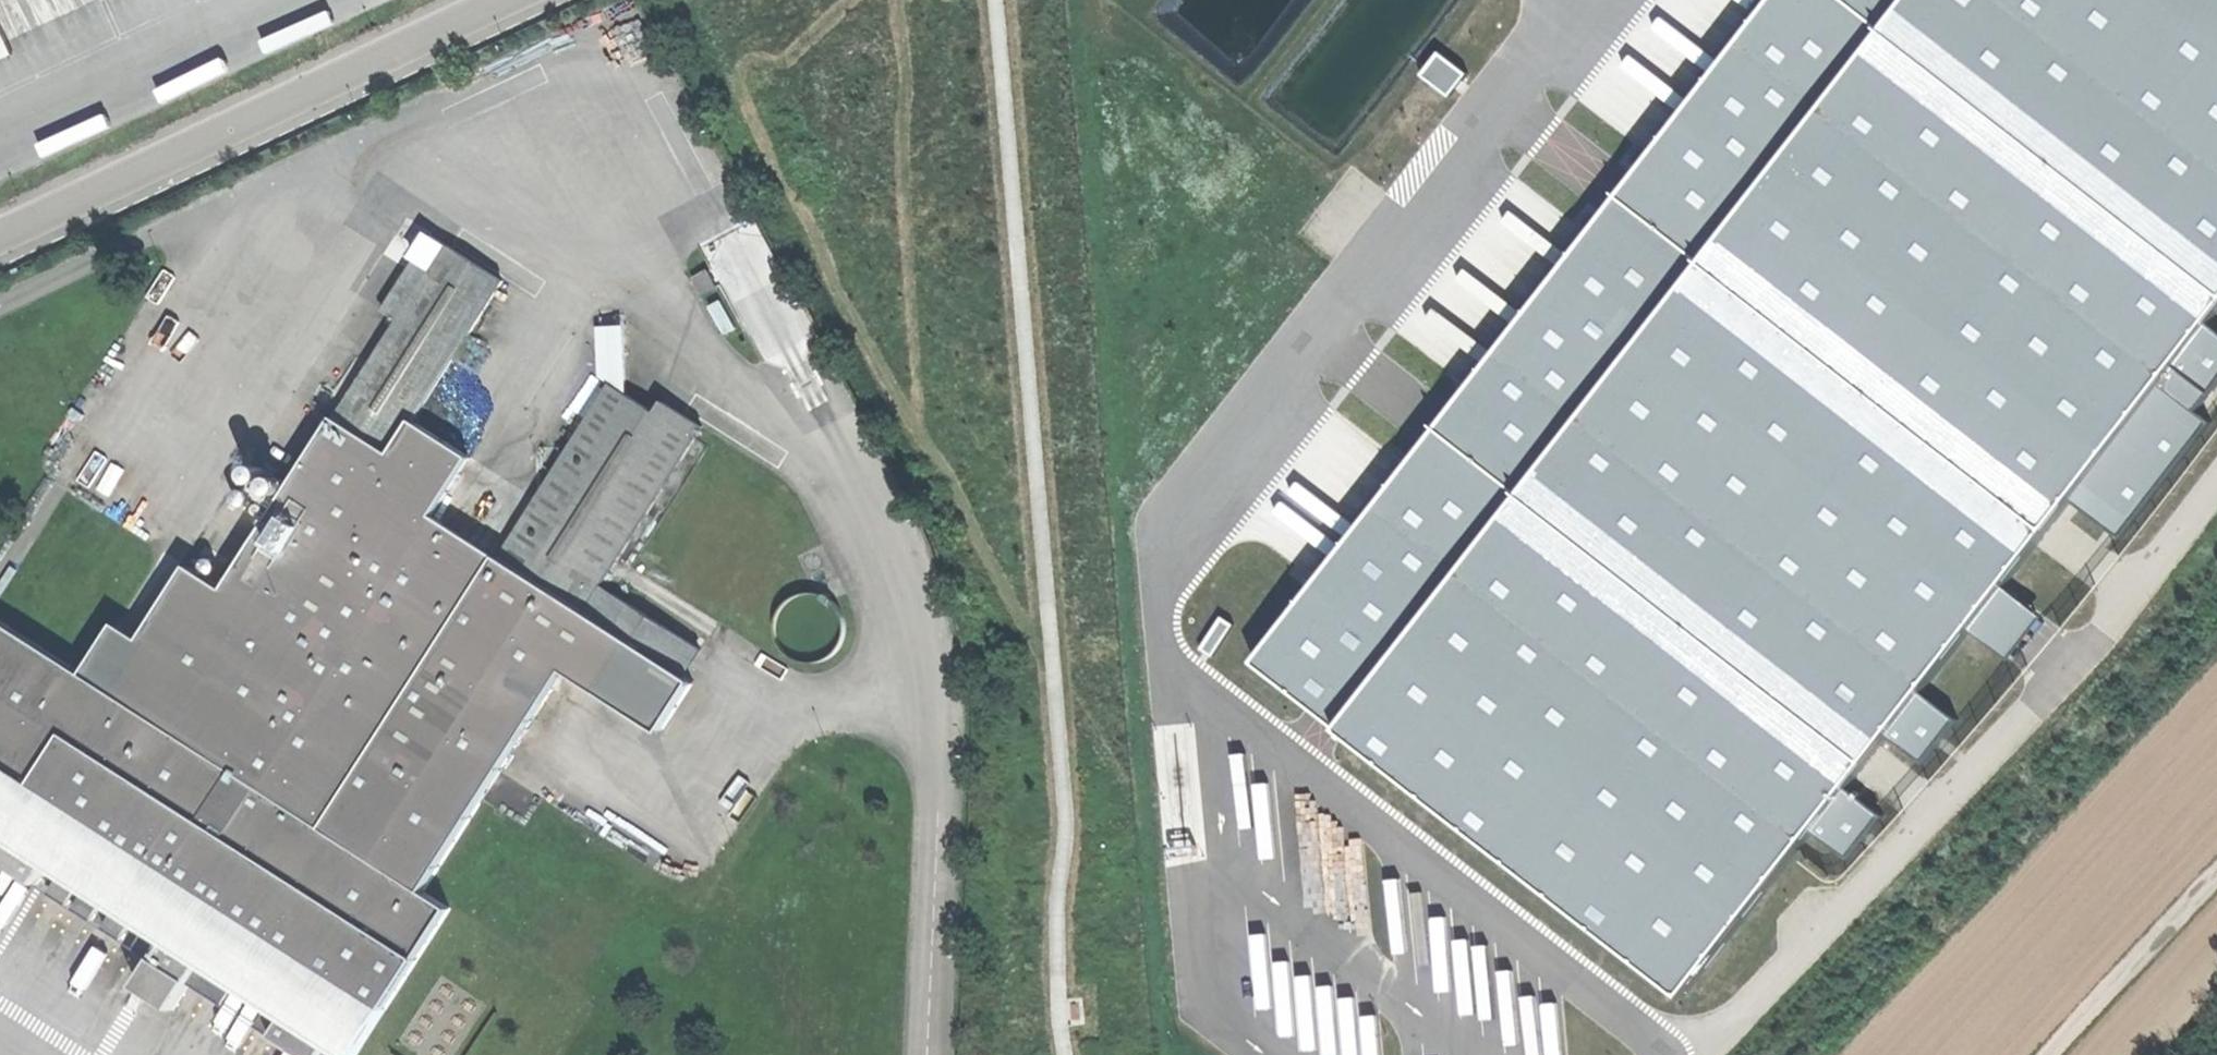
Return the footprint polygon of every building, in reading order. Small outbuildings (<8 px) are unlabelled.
[(1268,677),(1684,998),(2216,316),(2216,0),(1784,0),(1268,677)] [(1460,92),(1478,70),(1452,49),(1434,71),(1460,92)] [(305,1054),(358,1054),(392,1004),(388,1001),(452,910),(426,891),(500,775),(568,670),(663,734),(696,682),(686,676),(702,652),(600,585),(705,427),(665,402),(658,413),(612,384),(500,558),(435,516),(473,458),(417,421),(507,282),(449,244),(433,270),(418,259),(383,311),(401,322),(227,590),(192,565),(143,639),(119,622),(85,673),(0,618),(0,859),(38,884),(54,863),(66,871),(52,892),(70,903),(84,883),(90,887),(77,908),(94,920),(109,899),(119,906),(105,927),(123,939),(137,918),(149,926),(137,947),(155,958),(139,985),(175,1008),(192,982),(226,1005),(241,982),(272,1004),(259,1025),(305,1054)] [(696,277),(707,299),(722,292),(710,269),(696,277)] [(262,483),(267,481),(269,474),(268,469),(267,468),(260,465),(254,468),(253,468),(251,474),(254,481),(260,483),(262,483)] [(285,492),(287,489),(287,486),(285,479),(279,476),(278,476),(272,479),(269,485),(270,488),(272,492),(278,495),(285,492)] [(252,504),(253,503),(254,498),(252,491),(246,489),(245,489),(239,491),(236,498),(236,500),(239,504),(245,507),(252,504)] [(267,519),(269,516),(270,513),(267,506),(262,503),(261,503),(255,506),(252,512),(252,516),(254,519),(261,522),(267,519)] [(837,653),(838,652),(845,642),(848,628),(846,614),(839,603),(828,595),(813,591),(799,594),(787,602),(779,614),(776,628),(779,641),(787,653),(798,660),(812,664),(827,660),(837,653)] [(1531,1048),(1525,974),(1503,976),(1510,1049),(1531,1048)]
